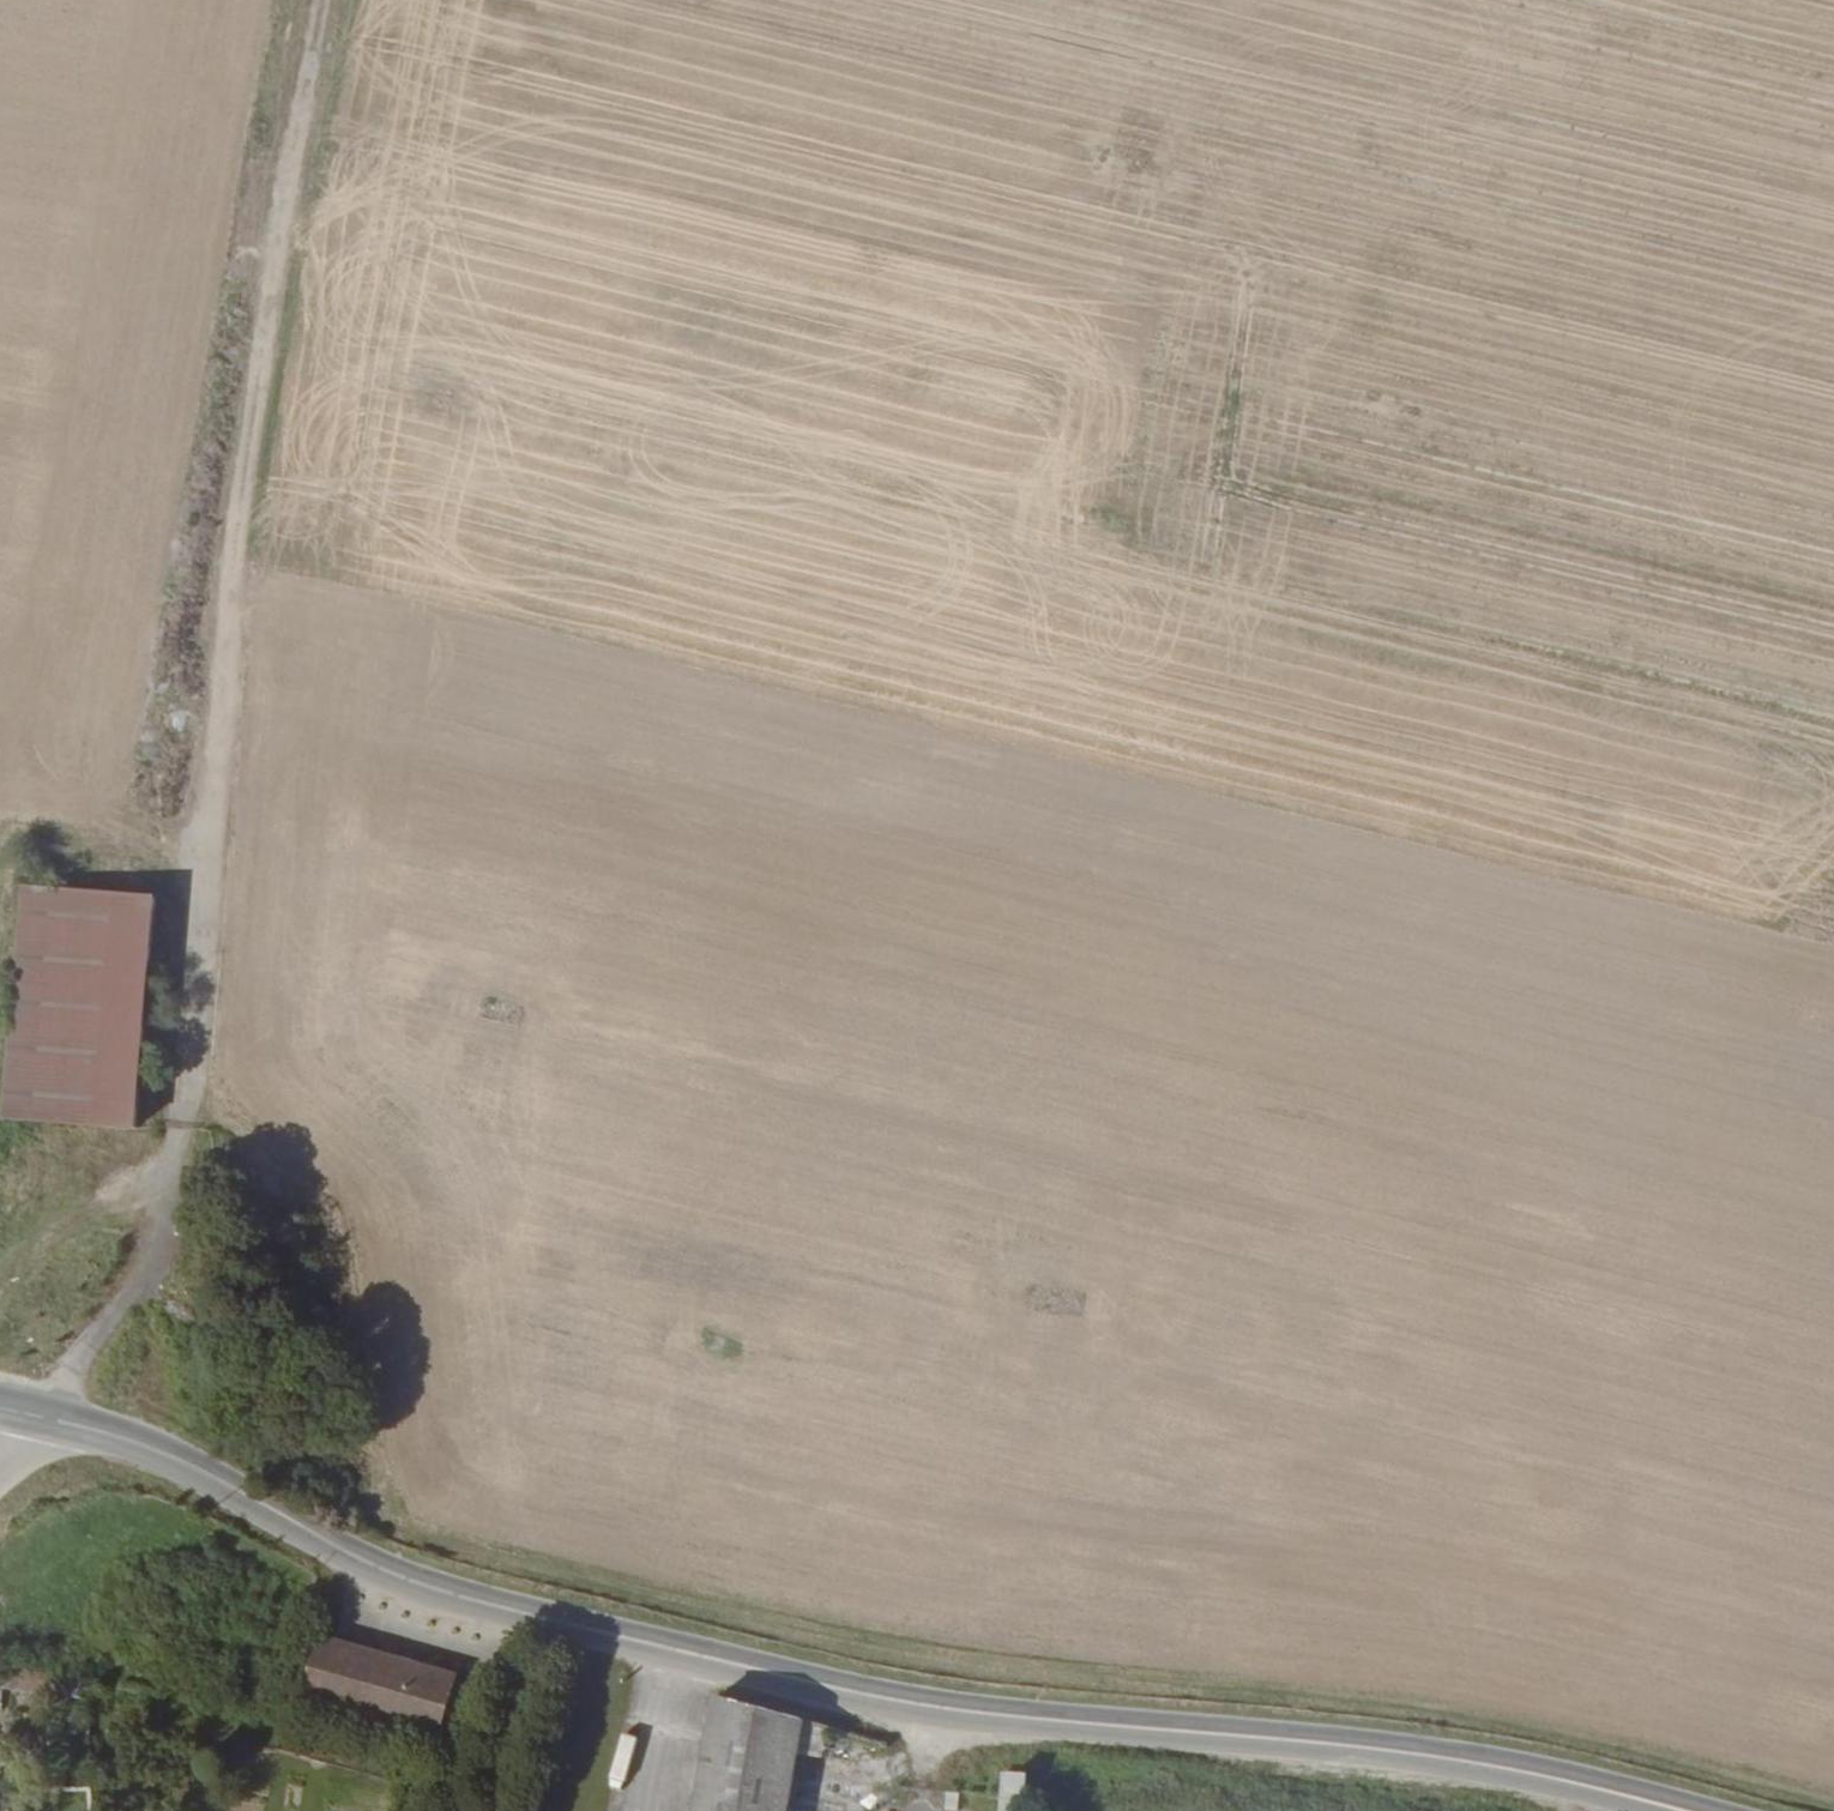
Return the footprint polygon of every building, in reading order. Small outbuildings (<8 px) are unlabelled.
[(138,1129),(155,899),(24,890),(2,1116),(138,1129)] [(308,1707),(440,1743),(458,1678),(326,1642),(308,1707)] [(811,1722),(721,1701),(700,1810),(797,1810),(811,1722)] [(1003,1771),(1000,1810),(1028,1810),(1030,1782),(1031,1773),(1003,1771)] [(40,1810),(94,1810),(92,1787),(39,1789),(40,1810)]
